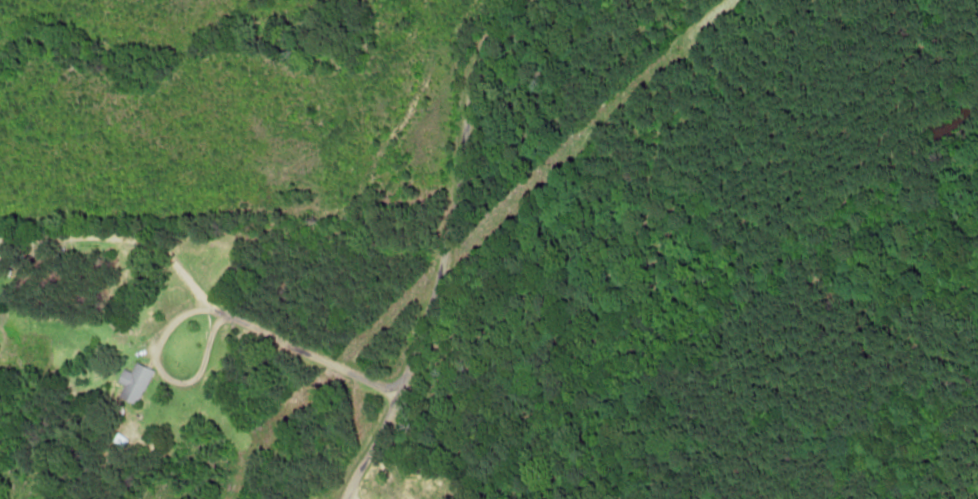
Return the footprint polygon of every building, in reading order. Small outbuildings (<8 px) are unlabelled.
[(130,372),(125,370),(112,395),(134,407),(152,371),(135,362),(130,372)]
